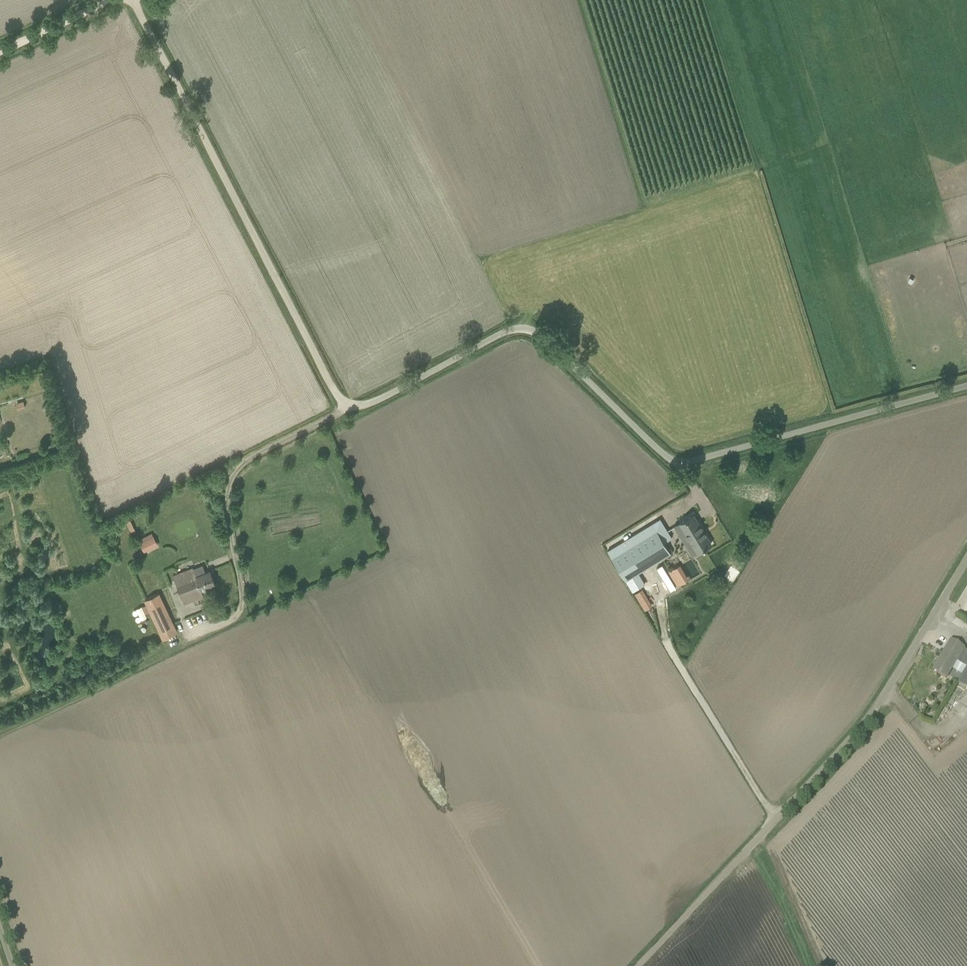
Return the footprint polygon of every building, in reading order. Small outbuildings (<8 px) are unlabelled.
[(467,143),(462,144),(465,155),(471,153),(467,143)] [(712,543),(694,513),(674,525),(692,555),(712,543)] [(126,519),(131,531),(135,529),(130,517),(126,519)] [(639,570),(667,553),(670,551),(668,549),(665,542),(672,538),(668,530),(660,535),(657,530),(626,549),(613,557),(625,578),(639,570)] [(154,547),(149,538),(140,542),(144,551),(154,547)] [(682,563),(669,570),(677,586),(690,580),(682,563)] [(184,602),(195,598),(204,595),(202,589),(216,584),(210,570),(196,576),(193,567),(173,575),(184,602)] [(729,578),(737,579),(740,569),(732,567),(729,578)] [(642,585),(634,590),(645,610),(653,605),(642,585)] [(164,638),(177,632),(158,594),(146,600),(153,616),(164,638)] [(966,688),(966,651),(964,649),(951,640),(933,670),(946,679),(956,662),(966,668),(957,683),(966,688)]
